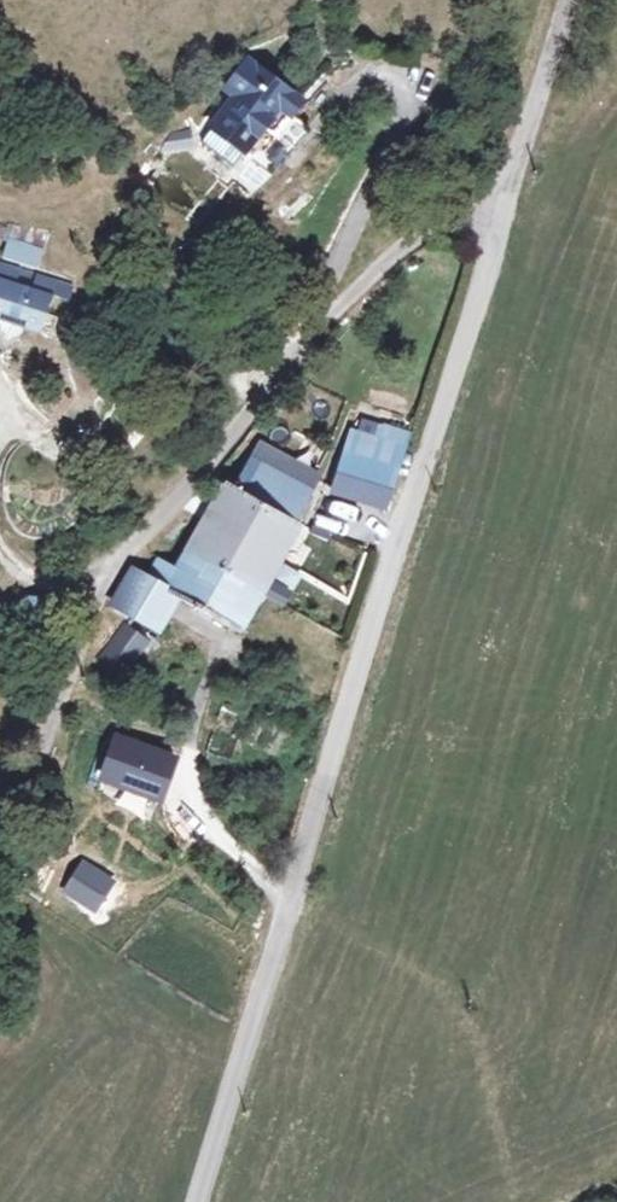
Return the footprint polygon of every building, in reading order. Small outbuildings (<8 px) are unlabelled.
[(104,5),(98,25),(114,30),(119,11),(104,5)] [(302,105),(248,63),(225,91),(232,97),(208,127),(208,128),(197,142),(230,167),(241,155),(272,179),(309,133),(291,118),(302,105)] [(48,318),(53,301),(55,289),(71,293),(74,277),(0,258),(0,314),(1,315),(0,318),(0,322),(11,338),(30,328),(32,324),(45,327),(48,318)] [(53,301),(48,318),(59,321),(63,304),(53,301)] [(389,423),(383,441),(404,450),(409,432),(389,423)] [(334,479),(387,505),(404,450),(383,441),(351,426),(334,479)] [(240,627),(259,591),(299,517),(290,510),(304,483),(256,457),(242,483),(233,480),(192,553),(184,568),(158,555),(146,577),(137,570),(135,573),(117,606),(159,629),(178,595),(240,627)] [(7,612),(42,617),(50,588),(14,581),(7,612)] [(121,634),(98,665),(118,678),(139,648),(121,634)] [(105,740),(91,779),(150,802),(165,763),(105,740)]
